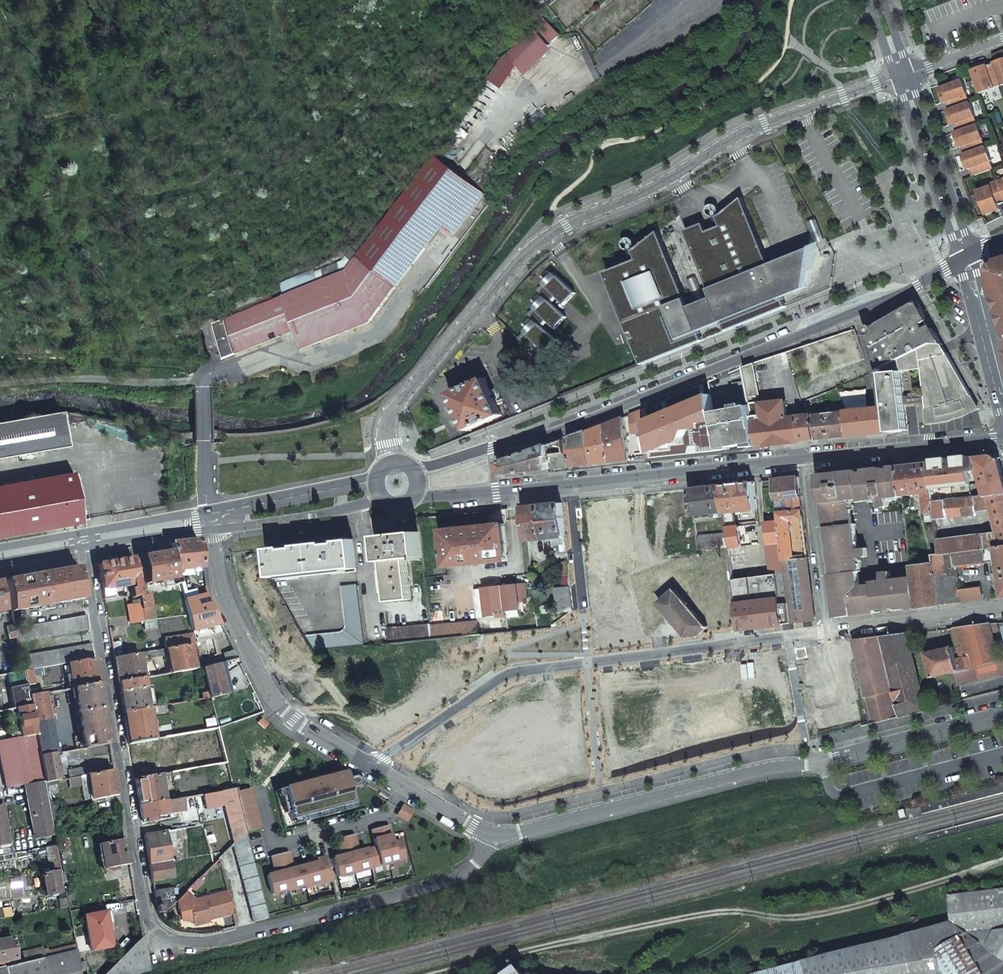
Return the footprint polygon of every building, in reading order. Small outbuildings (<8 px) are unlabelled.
[(561,35),(543,19),(532,29),(550,46),(561,35)] [(550,46),(532,29),(500,60),(488,79),(500,88),(511,72),(516,64),(524,72),(550,46)] [(994,62),(994,64),(1002,86),(1002,59),(994,62)] [(1002,86),(994,64),(986,67),(986,65),(972,70),(980,94),(994,89),(994,88),(1002,86)] [(946,101),(949,109),(969,102),(966,94),(967,94),(962,80),(938,88),(943,102),(946,101)] [(975,116),(970,102),(969,102),(949,109),(946,110),(951,124),(954,123),(957,131),(977,124),(974,116),(975,116)] [(957,131),(954,132),(959,147),(962,146),(964,154),(985,146),(982,138),(978,124),(977,124),(957,131)] [(985,146),(964,154),(962,155),(967,169),(969,168),(972,176),(992,169),(989,161),(990,160),(985,146)] [(453,235),(485,192),(434,153),(347,270),(292,291),(211,323),(224,358),(294,331),(302,350),(370,323),(388,299),(443,227),(453,235)] [(998,180),(990,183),(990,185),(976,190),(984,213),(999,208),(997,204),(1002,202),(1002,195),(998,180)] [(614,273),(648,363),(828,290),(832,251),(825,242),(773,264),(746,201),(726,215),(723,206),(715,205),(710,212),(716,217),(724,219),(727,227),(713,233),(708,224),(692,231),(719,298),(696,307),(693,299),(664,233),(642,250),(637,244),(637,241),(634,238),(631,237),(628,238),(625,242),(625,245),(626,248),(631,249),(635,250),(641,261),(614,273)] [(992,269),(988,278),(992,291),(995,290),(991,278),(995,271),(1002,269),(1002,265),(992,269)] [(995,271),(991,278),(995,290),(992,291),(1002,325),(1002,269),(995,271)] [(521,339),(533,350),(539,343),(547,351),(548,350),(549,351),(558,342),(542,327),(548,320),(556,327),(558,326),(559,327),(567,318),(551,303),(558,296),(566,303),(567,302),(568,303),(577,294),(555,273),(544,285),(545,286),(540,292),(545,297),(534,309),(536,310),(531,316),(536,321),(526,333),(527,334),(521,339)] [(865,332),(878,370),(900,360),(931,345),(942,345),(917,302),(873,326),(871,325),(870,324),(867,324),(866,325),(864,327),(865,332)] [(923,367),(928,424),(956,421),(981,410),(974,399),(942,345),(931,345),(878,370),(903,368),(923,367)] [(761,396),(756,363),(745,366),(747,380),(751,398),(761,396)] [(887,407),(889,432),(910,430),(903,368),(878,370),(879,384),(884,383),(887,407)] [(450,395),(467,432),(501,416),(495,403),(503,400),(497,389),(490,392),(484,380),(473,385),(473,383),(471,384),(471,386),(450,395)] [(755,422),(751,398),(747,380),(735,383),(739,409),(715,413),(716,420),(721,450),(759,444),(755,422)] [(716,420),(711,394),(646,422),(648,433),(651,459),(721,451),(721,450),(716,420)] [(803,442),(800,417),(789,418),(789,417),(788,417),(787,401),(764,404),(764,421),(755,422),(759,444),(759,447),(797,443),(803,442)] [(889,432),(887,407),(848,412),(851,437),(856,436),(889,432)] [(645,409),(631,415),(633,435),(648,433),(646,422),(645,409)] [(809,416),(800,417),(803,442),(851,437),(848,412),(845,412),(809,416)] [(69,448),(63,414),(0,425),(0,460),(69,448)] [(625,418),(606,425),(611,463),(631,461),(627,432),(625,418)] [(606,425),(589,432),(593,465),(611,463),(606,425)] [(589,432),(571,439),(571,444),(569,444),(569,449),(572,449),(574,467),(593,465),(589,432)] [(567,454),(566,441),(549,447),(501,465),(502,476),(550,470),(549,458),(551,457),(551,456),(567,454)] [(569,468),(567,454),(551,456),(551,457),(549,458),(550,470),(558,469),(569,468)] [(976,458),(986,497),(1002,495),(1002,474),(999,460),(995,456),(976,458)] [(986,497),(976,458),(956,460),(939,462),(930,463),(935,502),(986,497)] [(930,463),(900,467),(904,496),(925,494),(928,514),(936,513),(935,502),(930,463)] [(841,473),(819,476),(828,542),(830,563),(836,562),(837,569),(831,570),(837,618),(877,613),(877,610),(902,607),(901,605),(909,604),(910,609),(917,608),(914,577),(893,580),(892,571),(883,572),(884,581),(873,582),(873,585),(862,586),(860,572),(863,572),(861,557),(869,557),(868,548),(860,548),(857,524),(854,524),(852,500),(863,499),(863,502),(882,499),(883,508),(892,507),(891,499),(904,497),(904,496),(900,467),(893,467),(893,469),(868,472),(868,470),(841,473)] [(83,522),(74,476),(0,489),(0,536),(83,522)] [(800,478),(775,480),(778,500),(787,499),(788,513),(804,511),(800,478)] [(755,483),(723,486),(726,513),(729,533),(730,547),(733,569),(740,630),(772,626),(794,623),(785,561),(784,548),(780,522),(768,523),(771,544),(769,544),(772,575),(748,577),(744,545),(742,545),(740,525),(737,526),(736,512),(757,509),(755,483)] [(723,486),(692,489),(695,516),(715,514),(715,517),(720,517),(719,513),(726,513),(723,486)] [(666,517),(690,516),(689,489),(665,490),(666,517)] [(936,513),(937,519),(951,518),(951,516),(979,513),(979,512),(993,511),(998,533),(940,540),(941,555),(985,549),(999,548),(1002,547),(1002,495),(986,497),(935,502),(936,513)] [(543,506),(525,508),(529,542),(545,540),(545,542),(548,542),(548,539),(567,537),(563,504),(543,506)] [(779,513),(780,522),(784,548),(785,561),(809,558),(808,541),(804,511),(788,513),(779,513)] [(505,525),(444,532),(448,568),(508,561),(505,525)] [(423,560),(420,533),(382,538),(389,603),(412,600),(407,561),(423,560)] [(730,547),(729,533),(698,536),(699,551),(730,547)] [(273,578),(273,579),(357,569),(353,541),(340,542),(340,545),(327,546),(326,544),(298,547),(299,549),(286,551),(285,548),(270,550),(273,578)] [(203,570),(200,542),(171,545),(178,575),(182,575),(182,572),(203,570)] [(987,563),(985,549),(941,555),(935,555),(936,565),(937,565),(941,605),(984,600),(982,586),(962,588),(959,567),(987,563)] [(179,578),(178,575),(175,575),(170,552),(143,556),(145,574),(146,582),(147,585),(162,582),(178,579),(179,579),(179,578)] [(809,558),(785,561),(794,623),(817,621),(814,593),(809,558)] [(141,598),(134,559),(100,565),(104,590),(130,585),(134,605),(130,606),(133,624),(145,622),(145,620),(141,598)] [(571,578),(570,563),(563,563),(564,579),(571,578)] [(913,568),(914,577),(917,608),(933,606),(941,605),(937,565),(936,565),(913,568)] [(54,605),(84,600),(79,569),(6,582),(12,612),(41,608),(41,610),(43,610),(44,612),(53,610),(53,608),(54,607),(54,605)] [(178,579),(162,582),(163,589),(181,586),(179,579),(178,579)] [(365,646),(358,585),(341,587),(346,625),(345,628),(344,630),(342,632),(339,633),(307,637),(316,651),(365,646)] [(527,585),(504,588),(506,602),(529,599),(527,585)] [(558,590),(560,613),(575,611),(575,609),(572,588),(558,590)] [(708,628),(676,592),(660,605),(689,637),(699,636),(708,628)] [(220,623),(206,595),(185,601),(189,615),(193,630),(220,623)] [(150,597),(141,598),(145,620),(153,619),(154,619),(153,609),(152,609),(150,597)] [(507,613),(522,611),(521,603),(529,603),(529,599),(506,602),(507,613)] [(90,631),(87,617),(16,629),(18,643),(90,631)] [(447,640),(480,636),(478,622),(431,627),(433,641),(447,640)] [(1000,661),(994,638),(992,629),(991,624),(956,629),(962,659),(957,660),(960,672),(972,668),(1000,661)] [(15,626),(6,627),(8,639),(16,637),(15,626)] [(388,630),(390,645),(433,641),(431,627),(431,626),(388,630)] [(896,691),(903,718),(920,714),(928,711),(910,634),(893,636),(882,637),(896,691)] [(191,646),(195,645),(192,636),(166,640),(168,650),(191,646)] [(859,655),(868,697),(896,691),(882,637),(878,638),(856,641),(859,655)] [(95,661),(92,646),(40,655),(21,658),(23,665),(24,672),(30,671),(42,669),(68,665),(95,661)] [(168,650),(172,673),(195,668),(191,646),(168,650)] [(933,677),(953,673),(960,672),(957,660),(954,648),(928,653),(933,677)] [(165,650),(145,654),(146,658),(151,657),(151,660),(166,657),(165,650)] [(238,659),(234,651),(223,653),(226,662),(238,659)] [(145,678),(141,655),(116,659),(118,673),(120,683),(144,679),(145,678)] [(958,687),(1002,675),(1002,660),(1000,661),(972,668),(960,672),(953,673),(958,687)] [(99,686),(95,661),(68,665),(73,690),(99,686)] [(216,664),(202,667),(204,673),(207,684),(211,696),(212,702),(217,701),(216,696),(225,694),(216,664)] [(35,696),(30,671),(24,672),(29,697),(35,696)] [(29,697),(24,672),(15,674),(6,675),(13,710),(31,707),(29,697)] [(144,679),(120,683),(125,714),(149,709),(144,679)] [(103,711),(99,686),(73,690),(75,703),(78,715),(103,711)] [(868,697),(864,697),(874,725),(903,718),(896,691),(868,697)] [(44,695),(35,696),(29,697),(31,707),(33,716),(34,724),(48,722),(48,720),(51,720),(50,716),(49,716),(44,695)] [(164,706),(152,708),(153,714),(165,712),(164,706)] [(31,707),(13,710),(7,711),(8,717),(18,715),(21,733),(11,735),(12,740),(37,736),(34,724),(33,716),(31,707)] [(149,709),(125,714),(130,745),(155,740),(149,709)] [(107,734),(103,711),(78,715),(84,750),(109,746),(107,734)] [(268,725),(261,719),(258,723),(265,729),(268,725)] [(51,721),(51,720),(48,720),(48,722),(34,724),(37,736),(41,757),(56,755),(50,722),(51,721)] [(37,736),(12,740),(0,742),(0,753),(7,791),(26,788),(36,839),(56,835),(54,825),(51,806),(49,799),(48,793),(46,784),(43,768),(41,757),(37,736)] [(59,776),(56,755),(41,757),(43,768),(46,784),(60,781),(59,776)] [(224,790),(234,788),(227,762),(216,764),(224,790)] [(69,774),(70,780),(80,778),(83,777),(82,770),(69,772),(69,774)] [(118,797),(114,772),(89,777),(89,781),(93,802),(118,797)] [(346,773),(284,790),(286,797),(282,798),(286,813),(290,812),(292,820),(309,815),(308,813),(315,811),(315,814),(354,804),(350,789),(356,787),(359,781),(346,773)] [(161,774),(136,779),(140,806),(166,801),(161,774)] [(80,782),(80,778),(70,780),(60,781),(62,790),(81,787),(80,782)] [(236,847),(248,836),(247,833),(237,793),(235,787),(234,788),(224,790),(222,790),(236,847)] [(250,789),(237,793),(247,833),(261,829),(250,789)] [(184,798),(166,801),(169,820),(170,822),(188,819),(184,798)] [(169,820),(166,801),(140,806),(142,819),(164,816),(165,821),(169,820)] [(51,806),(54,825),(59,825),(57,815),(60,815),(58,805),(51,806)] [(11,844),(3,806),(0,807),(0,846),(11,844)] [(403,807),(397,816),(407,822),(412,812),(403,807)] [(388,826),(380,828),(390,863),(406,859),(401,841),(393,843),(388,826)] [(333,859),(337,877),(390,863),(380,828),(371,830),(375,848),(359,853),(354,835),(336,839),(341,857),(333,859)] [(163,833),(145,836),(153,882),(176,878),(171,851),(177,842),(175,831),(167,833),(167,832),(163,833)] [(269,919),(269,917),(248,836),(236,847),(255,923),(269,919)] [(129,858),(126,841),(101,845),(105,870),(130,866),(129,858)] [(60,852),(58,845),(47,847),(53,873),(57,872),(64,871),(60,852)] [(275,874),(267,877),(272,894),(305,885),(306,888),(332,882),(326,857),(308,862),(309,866),(293,870),(288,852),(271,857),(275,874)] [(58,879),(57,872),(53,873),(44,875),(48,897),(61,894),(58,879)] [(951,895),(953,921),(969,932),(1002,928),(1002,888),(951,895)] [(166,913),(176,903),(174,889),(155,892),(158,908),(159,914),(166,913)] [(234,914),(229,892),(197,900),(188,892),(178,902),(182,920),(194,921),(195,923),(234,914)] [(63,909),(71,907),(69,898),(61,900),(63,909)] [(113,948),(110,934),(108,926),(109,926),(107,913),(86,917),(93,952),(113,948)] [(969,932),(953,921),(913,931),(915,940),(921,939),(931,954),(935,952),(948,973),(1002,973),(1002,956),(969,932)] [(969,932),(1002,956),(1002,928),(969,932)] [(935,952),(931,954),(921,939),(915,940),(913,931),(807,959),(811,973),(948,973),(935,952)] [(143,937),(108,973),(143,973),(149,972),(143,937)] [(0,942),(0,969),(20,964),(15,939),(0,942)] [(26,963),(79,950),(79,947),(46,954),(45,950),(24,954),(26,963)] [(79,950),(26,963),(24,963),(20,964),(0,969),(0,973),(84,973),(79,950)] [(807,959),(750,973),(811,973),(807,959)]
